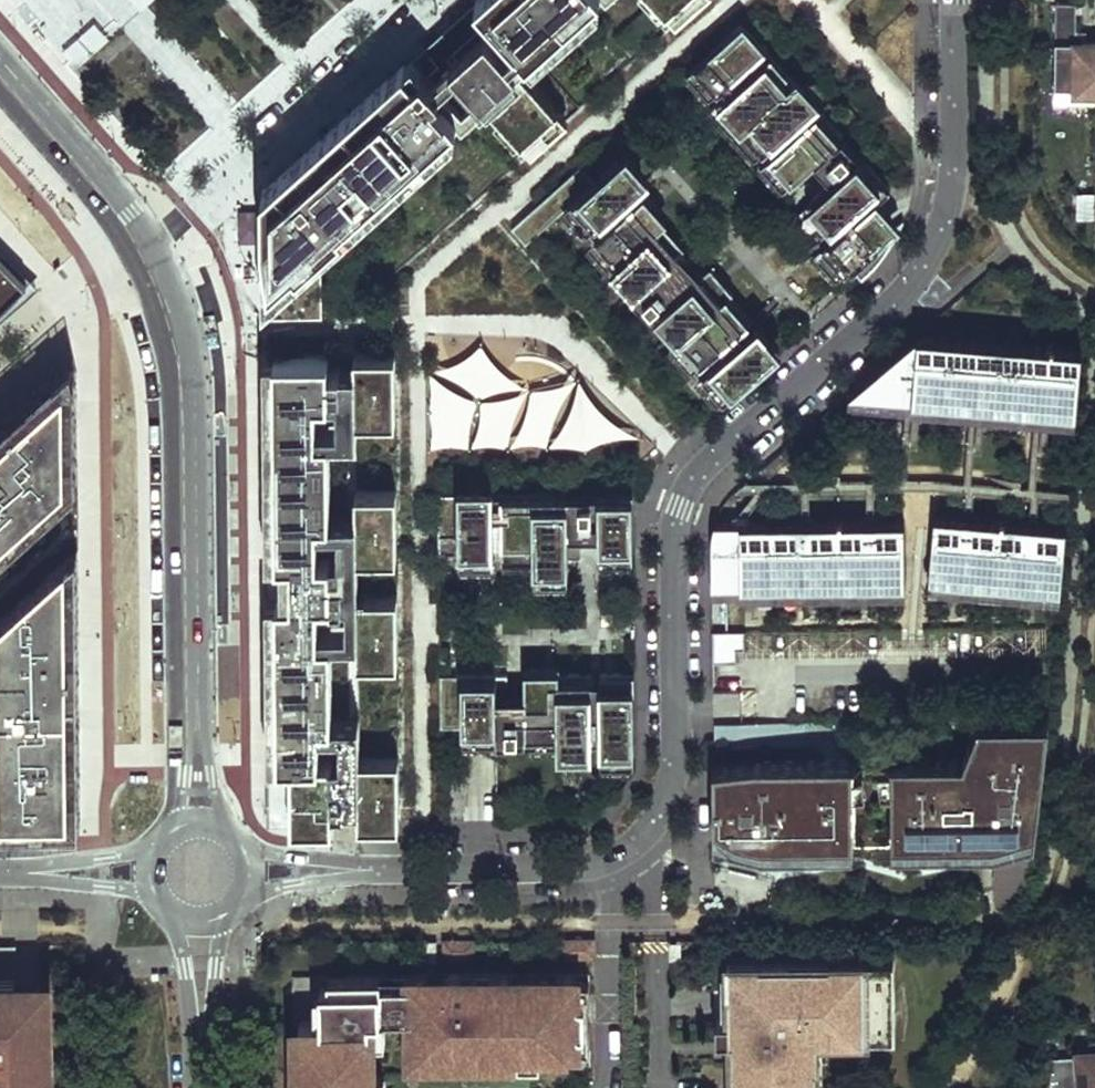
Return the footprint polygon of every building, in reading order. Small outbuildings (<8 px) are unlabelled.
[(268,192),(270,289),(588,0),(479,0),(366,103),(268,192)] [(270,307),(489,104),(524,71),(599,0),(588,0),(270,289),(270,307)] [(658,1),(668,11),(680,0),(659,0),(658,1)] [(668,11),(673,16),(691,0),(680,0),(668,11)] [(1056,2),(1055,86),(1094,87),(1094,41),(1080,41),(1080,32),(1074,32),(1075,2),(1056,2)] [(845,134),(742,21),(693,66),(803,186),(823,167),(825,166),(818,157),(845,134)] [(693,66),(680,77),(790,198),(803,186),(693,66)] [(489,104),(530,148),(565,115),(524,71),(489,104)] [(823,167),(834,179),(863,154),(845,134),(818,157),(825,166),(823,167)] [(880,197),(893,187),(863,154),(834,179),(814,198),(843,230),(880,197)] [(644,184),(621,159),(618,162),(641,187),(644,184)] [(583,166),(514,229),(529,245),(571,207),(620,261),(609,270),(633,296),(635,295),(661,271),(670,279),(680,269),(690,261),(682,251),(631,196),(637,191),(641,187),(618,162),(596,181),(583,166)] [(687,247),(637,191),(631,196),(682,251),(687,247)] [(1075,192),(1076,221),(1094,220),(1093,192),(1075,192)] [(814,198),(801,209),(854,267),(868,253),(902,222),(880,197),(843,230),(814,198)] [(902,222),(868,253),(877,263),(888,249),(896,235),(902,222)] [(27,280),(0,253),(0,308),(27,280)] [(327,320),(326,260),(270,310),(271,321),(327,320)] [(738,289),(715,263),(704,273),(765,340),(772,334),(734,293),(738,289)] [(655,318),(692,284),(680,269),(670,279),(661,271),(635,295),(655,318)] [(765,340),(704,273),(692,284),(655,318),(716,384),(765,340)] [(912,397),(917,332),(848,392),(853,393),(852,404),(941,411),(942,400),(912,397)] [(1081,346),(917,332),(912,397),(942,400),(950,401),(1006,406),(1014,407),(1071,411),(1076,412),(1081,346)] [(355,356),(356,412),(396,412),(395,355),(355,355),(355,356)] [(77,456),(76,372),(74,356),(11,414),(18,422),(0,438),(0,533),(77,456)] [(267,438),(330,437),(356,437),(356,412),(355,356),(328,357),(328,368),(341,368),(341,390),(329,390),(329,398),(316,399),(316,414),(267,415),(267,438)] [(328,368),(328,357),(266,358),(267,415),(316,414),(316,399),(329,398),(329,390),(341,390),(341,368),(328,368)] [(950,401),(949,412),(1005,416),(1006,406),(950,401)] [(1014,407),(1013,417),(1070,422),(1071,411),(1014,407)] [(11,414),(0,423),(0,438),(18,422),(11,414)] [(318,519),(331,519),(330,437),(267,438),(268,488),(269,530),(269,560),(319,559),(318,519)] [(78,471),(77,456),(0,533),(0,549),(78,471)] [(633,491),(569,492),(569,519),(582,519),(583,529),(600,529),(600,498),(634,497),(633,491)] [(358,550),(399,549),(398,492),(357,493),(358,519),(358,550)] [(569,492),(439,493),(440,552),(461,552),(460,559),(495,558),(504,559),(570,558),(583,557),(583,529),(582,519),(569,519),(569,492)] [(634,497),(600,498),(600,529),(600,549),(634,549),(634,497)] [(1066,525),(935,514),(929,580),(934,580),(951,582),(975,584),(1016,587),(1039,589),(1056,590),(1061,591),(1066,525)] [(320,640),(334,639),(359,639),(359,607),(358,559),(399,559),(399,549),(358,550),(358,519),(331,519),(318,519),(319,559),(269,560),(269,579),(320,579),(320,640)] [(726,522),(710,521),(711,588),(740,588),(740,544),(726,544),(726,522)] [(901,522),(726,522),(726,544),(740,544),(740,588),(752,588),(793,588),(817,588),(858,587),(882,587),(899,587),(901,587),(901,522)] [(78,538),(0,617),(0,718),(0,728),(0,824),(81,824),(80,717),(69,717),(69,698),(80,698),(78,538)] [(504,559),(504,568),(569,568),(570,558),(504,559)] [(271,722),(335,721),(334,639),(320,640),(320,579),(269,579),(271,722)] [(934,580),(933,590),(950,591),(951,582),(934,580)] [(975,584),(974,593),(1015,596),(1016,587),(975,584)] [(817,588),(817,597),(858,597),(858,587),(817,588)] [(882,587),(882,597),(899,597),(899,587),(882,587)] [(752,588),(752,597),(793,597),(793,588),(752,588)] [(1039,589),(1039,599),(1056,600),(1056,590),(1039,589)] [(359,607),(359,639),(360,663),(401,663),(400,607),(359,607)] [(744,630),(711,630),(710,662),(736,662),(736,649),(744,649),(744,630)] [(401,663),(360,663),(360,673),(401,673),(401,663)] [(559,664),(526,664),(526,673),(559,672),(559,664)] [(509,682),(509,672),(441,674),(442,725),(465,725),(466,708),(509,708),(509,682)] [(559,672),(526,673),(526,681),(527,738),(594,737),(593,672),(559,672)] [(602,738),(602,672),(593,672),(594,737),(602,738)] [(636,672),(602,672),(602,738),(636,737),(636,672)] [(526,681),(509,682),(509,708),(466,708),(465,725),(466,736),(498,736),(498,755),(527,755),(527,738),(526,681)] [(80,717),(80,698),(69,698),(69,717),(80,717)] [(964,757),(892,758),(893,839),(994,838),(1037,827),(1048,735),(1034,729),(1034,718),(997,718),(993,727),(976,728),(964,757)] [(997,718),(979,719),(976,728),(993,727),(997,718)] [(1050,718),(1034,718),(1034,729),(1048,735),(1050,718)] [(271,722),(272,745),(322,744),(322,754),(335,754),(335,778),(351,778),(351,805),(362,805),(362,758),(361,721),(335,721),(271,722)] [(322,744),(272,745),(273,815),(336,815),(336,805),(351,805),(351,778),(335,778),(335,754),(322,754),(322,744)] [(362,805),(362,814),(370,814),(370,792),(403,792),(403,757),(362,758),(362,805)] [(755,760),(712,779),(713,839),(724,842),(731,828),(739,833),(732,844),(764,850),(763,841),(854,840),(853,759),(755,760)] [(370,792),(370,814),(403,814),(403,792),(370,792)] [(893,839),(894,849),(994,849),(1036,838),(1037,827),(994,838),(893,839)] [(731,828),(724,842),(732,844),(739,833),(731,828)] [(763,841),(764,850),(855,850),(854,840),(763,841)] [(1028,875),(1033,852),(993,862),(993,902),(1017,902),(1028,875)] [(716,869),(713,895),(771,901),(774,875),(716,869)] [(594,939),(566,939),(566,956),(594,955),(594,939)] [(473,940),(446,940),(445,957),(474,957),(473,940)] [(0,944),(0,958),(17,958),(17,944),(0,944)] [(721,969),(721,1016),(718,1016),(718,1035),(741,1035),(741,1062),(734,1062),(734,1087),(823,1087),(823,1062),(828,1062),(828,1035),(845,1035),(845,1048),(896,1047),(895,959),(832,959),(832,954),(791,955),(791,959),(763,959),(763,955),(730,956),(730,969),(721,969)] [(376,1038),(371,1038),(371,1016),(408,1015),(408,1036),(417,1036),(416,1055),(424,1055),(424,1062),(481,1061),(481,1055),(519,1054),(519,1061),(542,1061),(542,1054),(562,1054),(562,1064),(591,1064),(591,1025),(582,1026),(582,1006),(590,998),(590,972),(455,973),(451,973),(448,974),(446,976),(445,978),(445,980),(429,980),(429,973),(293,974),(295,1087),(376,1087),(376,1038)] [(17,977),(0,977),(0,987),(17,987),(17,977)] [(43,1072),(51,1072),(51,1040),(40,1040),(40,1012),(40,987),(17,987),(0,987),(0,1087),(43,1087),(43,1072)] [(51,1040),(50,1012),(40,1012),(40,1040),(51,1040)] [(417,1036),(408,1036),(408,1055),(416,1055),(417,1036)] [(1051,1087),(1094,1087),(1094,1040),(1088,1041),(1088,1050),(1076,1051),(1076,1056),(1049,1057),(1051,1087)]
